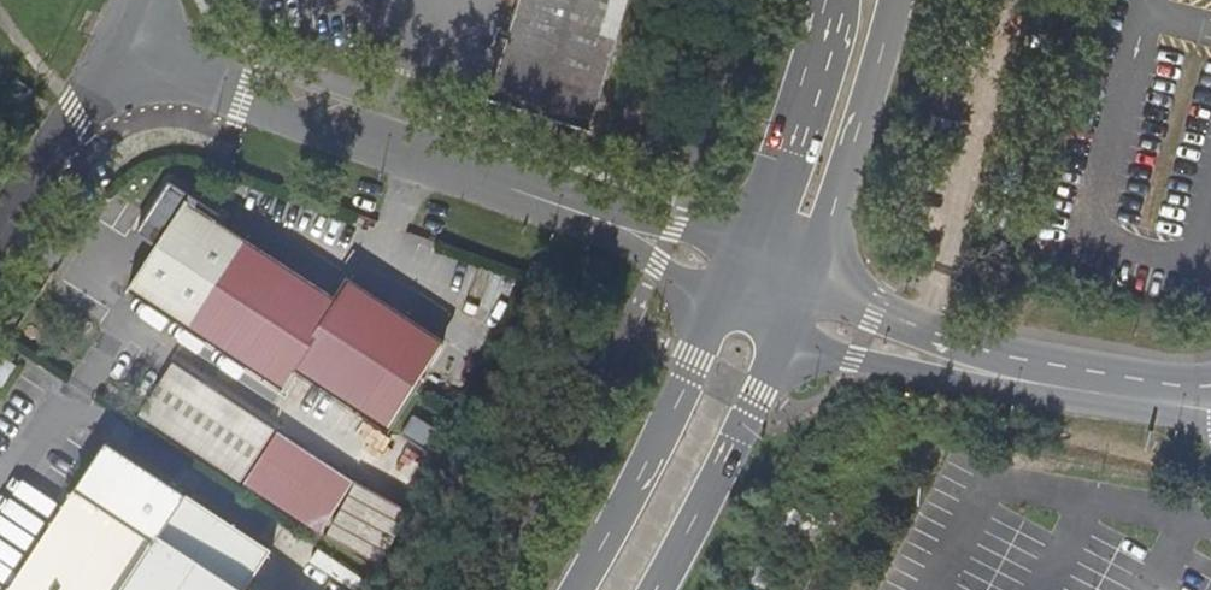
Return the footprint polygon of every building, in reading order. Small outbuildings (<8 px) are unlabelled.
[(587,131),(627,0),(523,0),(491,102),(587,131)] [(629,143),(639,107),(605,97),(594,133),(629,143)] [(648,150),(651,140),(635,136),(633,145),(648,150)] [(171,182),(137,232),(159,247),(133,288),(286,390),(299,371),(389,430),(444,347),(354,287),(342,305),(217,223),(221,216),(171,182)] [(6,358),(0,367),(0,387),(3,389),(17,366),(6,358)] [(433,456),(445,436),(416,419),(404,437),(433,456)] [(242,457),(254,439),(234,427),(222,445),(242,457)] [(321,532),(356,478),(278,428),(243,482),(321,532)] [(269,550),(110,444),(13,589),(242,589),(269,550)] [(383,564),(413,510),(357,480),(328,535),(383,564)]
